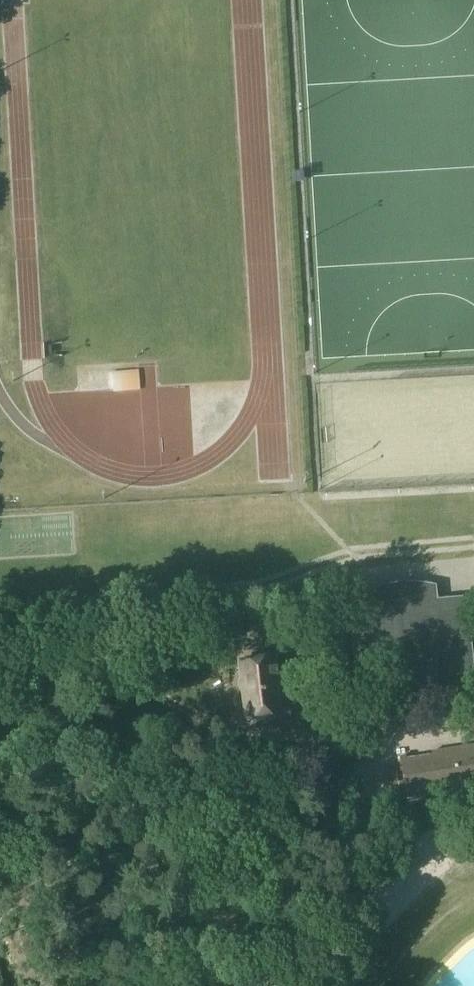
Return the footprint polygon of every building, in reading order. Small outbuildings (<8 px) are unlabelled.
[(357,606),(349,606),(354,665),(395,661),(396,676),(404,676),(405,697),(457,693),(456,676),(473,675),(473,669),(471,638),(467,639),(465,622),(470,622),(468,596),(438,599),(437,585),(419,582),(401,583),(383,586),(365,592),(367,605),(357,606)] [(276,656),(240,660),(242,676),(240,680),(239,684),(240,687),(241,690),(242,692),(245,714),(255,718),(255,719),(274,716),(274,715),(282,709),(276,656)] [(407,797),(473,787),(473,745),(433,751),(434,757),(419,759),(419,757),(407,759),(407,755),(401,756),(407,797)]
